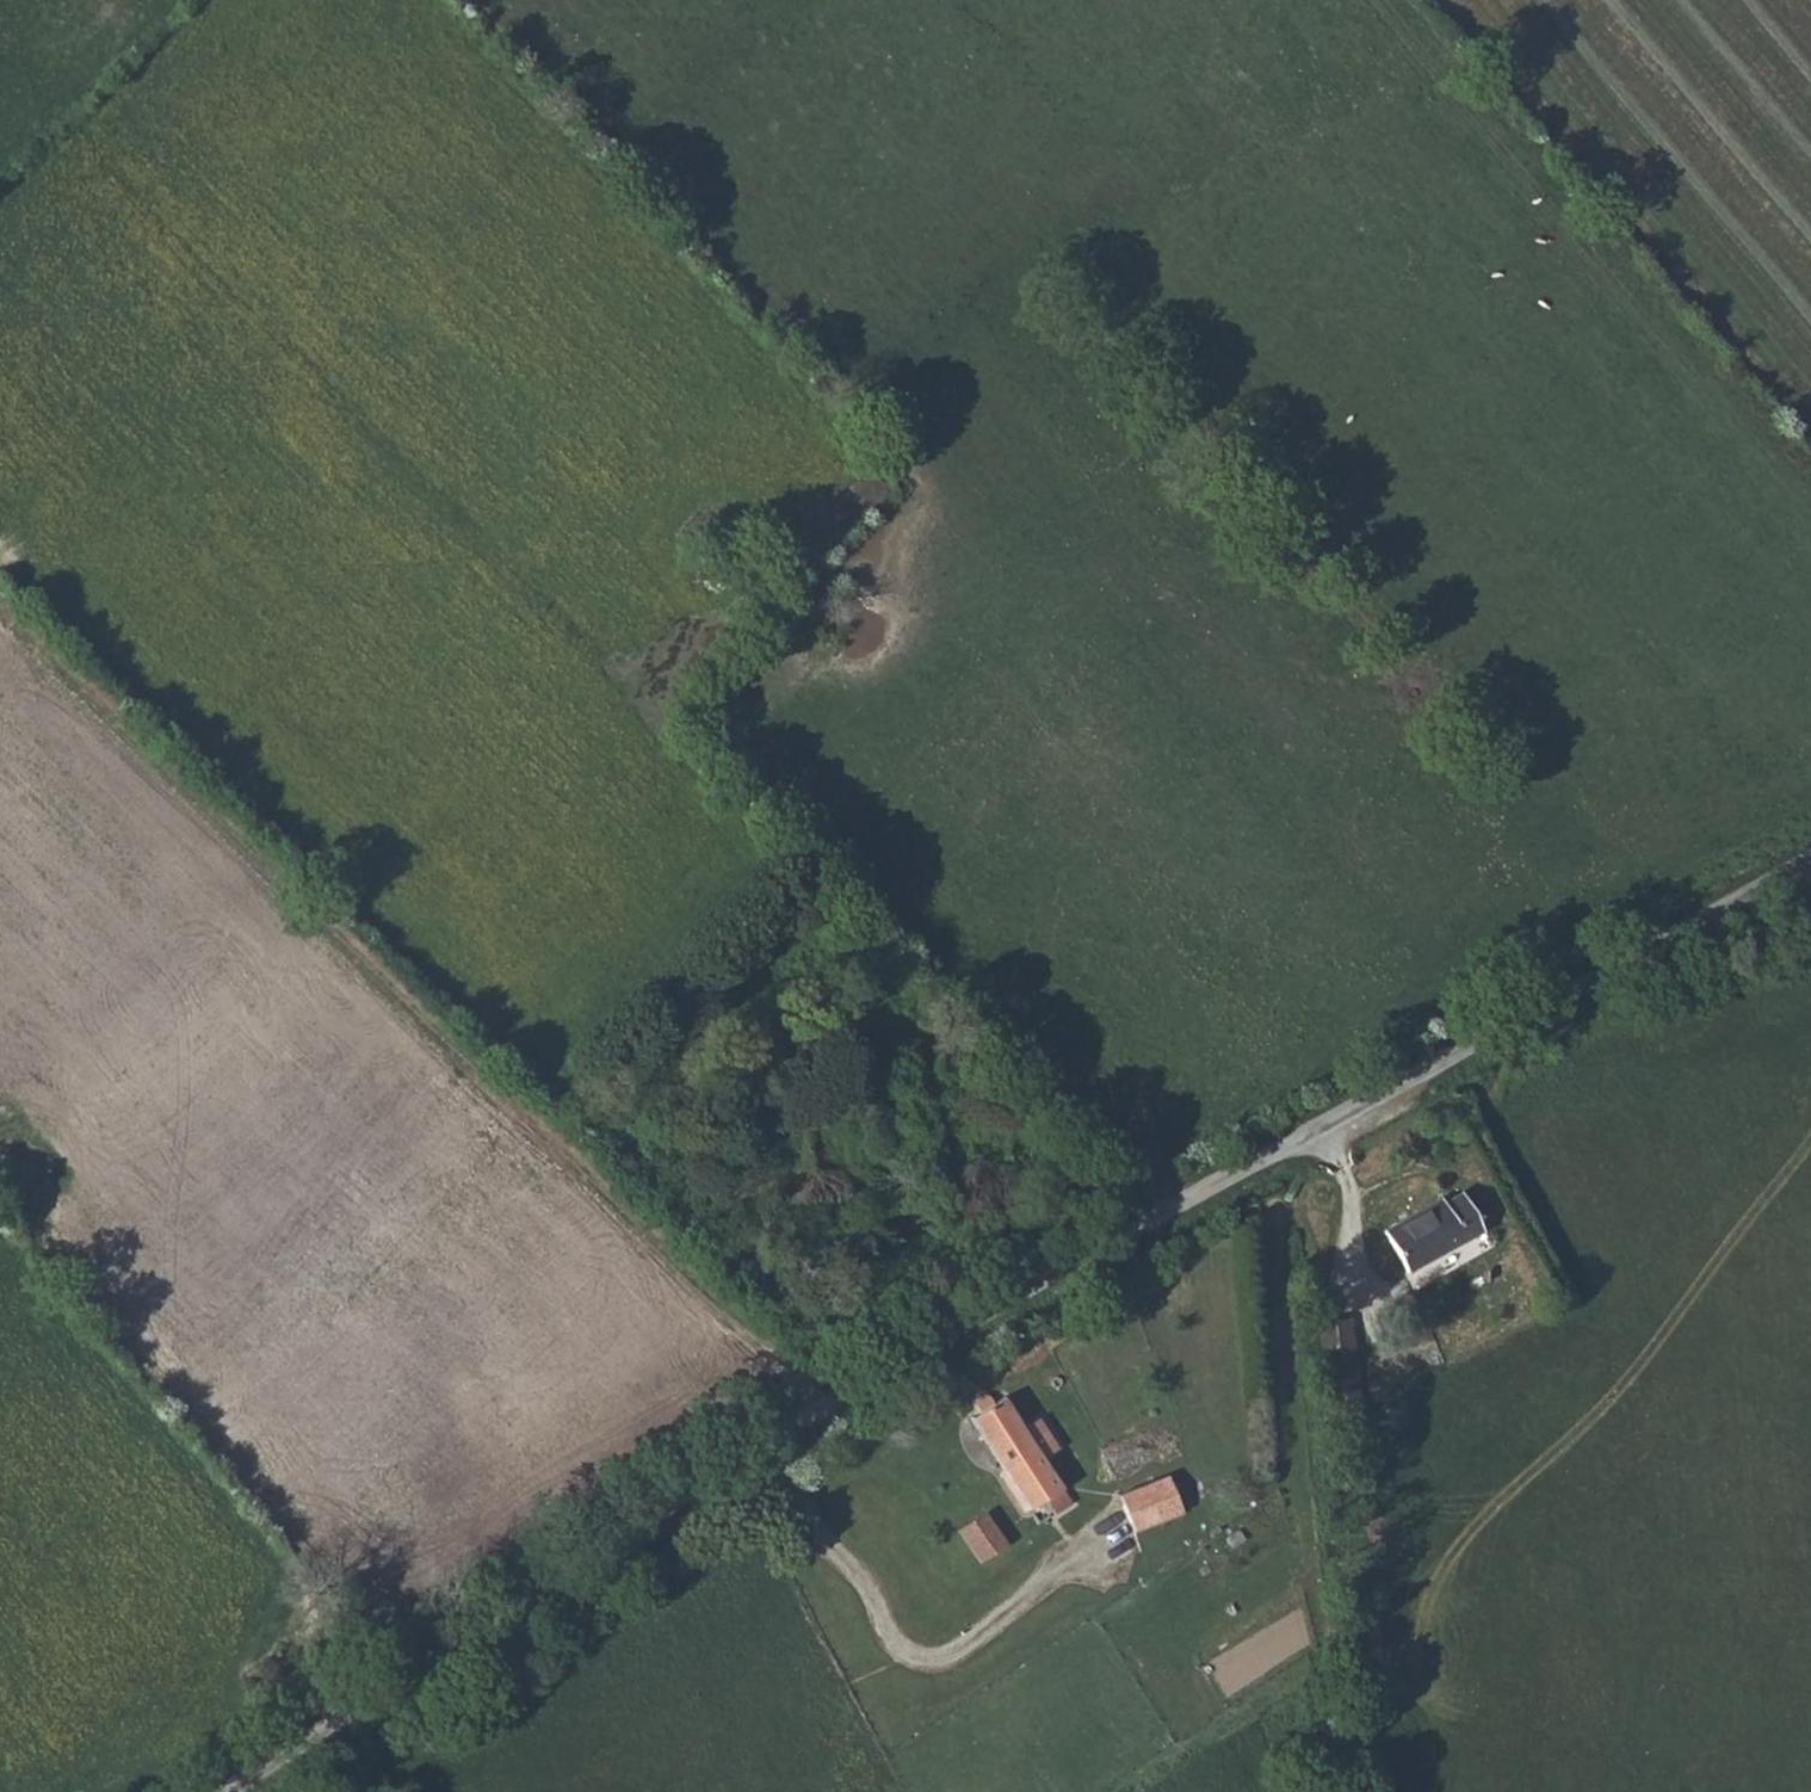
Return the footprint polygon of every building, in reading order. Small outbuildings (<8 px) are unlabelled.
[(1483,1231),(1462,1194),(1444,1204),(1441,1199),(1384,1232),(1408,1274),(1483,1231)] [(1329,1406),(1359,1402),(1349,1321),(1319,1325),(1329,1406)] [(1023,1424),(1007,1401),(972,1420),(1029,1510),(1046,1502),(1054,1515),(1071,1503),(1046,1459),(1061,1449),(1040,1417),(1023,1424)] [(1180,1519),(1170,1483),(1122,1499),(1133,1534),(1180,1519)] [(1006,1547),(975,1496),(950,1511),(983,1562),(1006,1547)]
